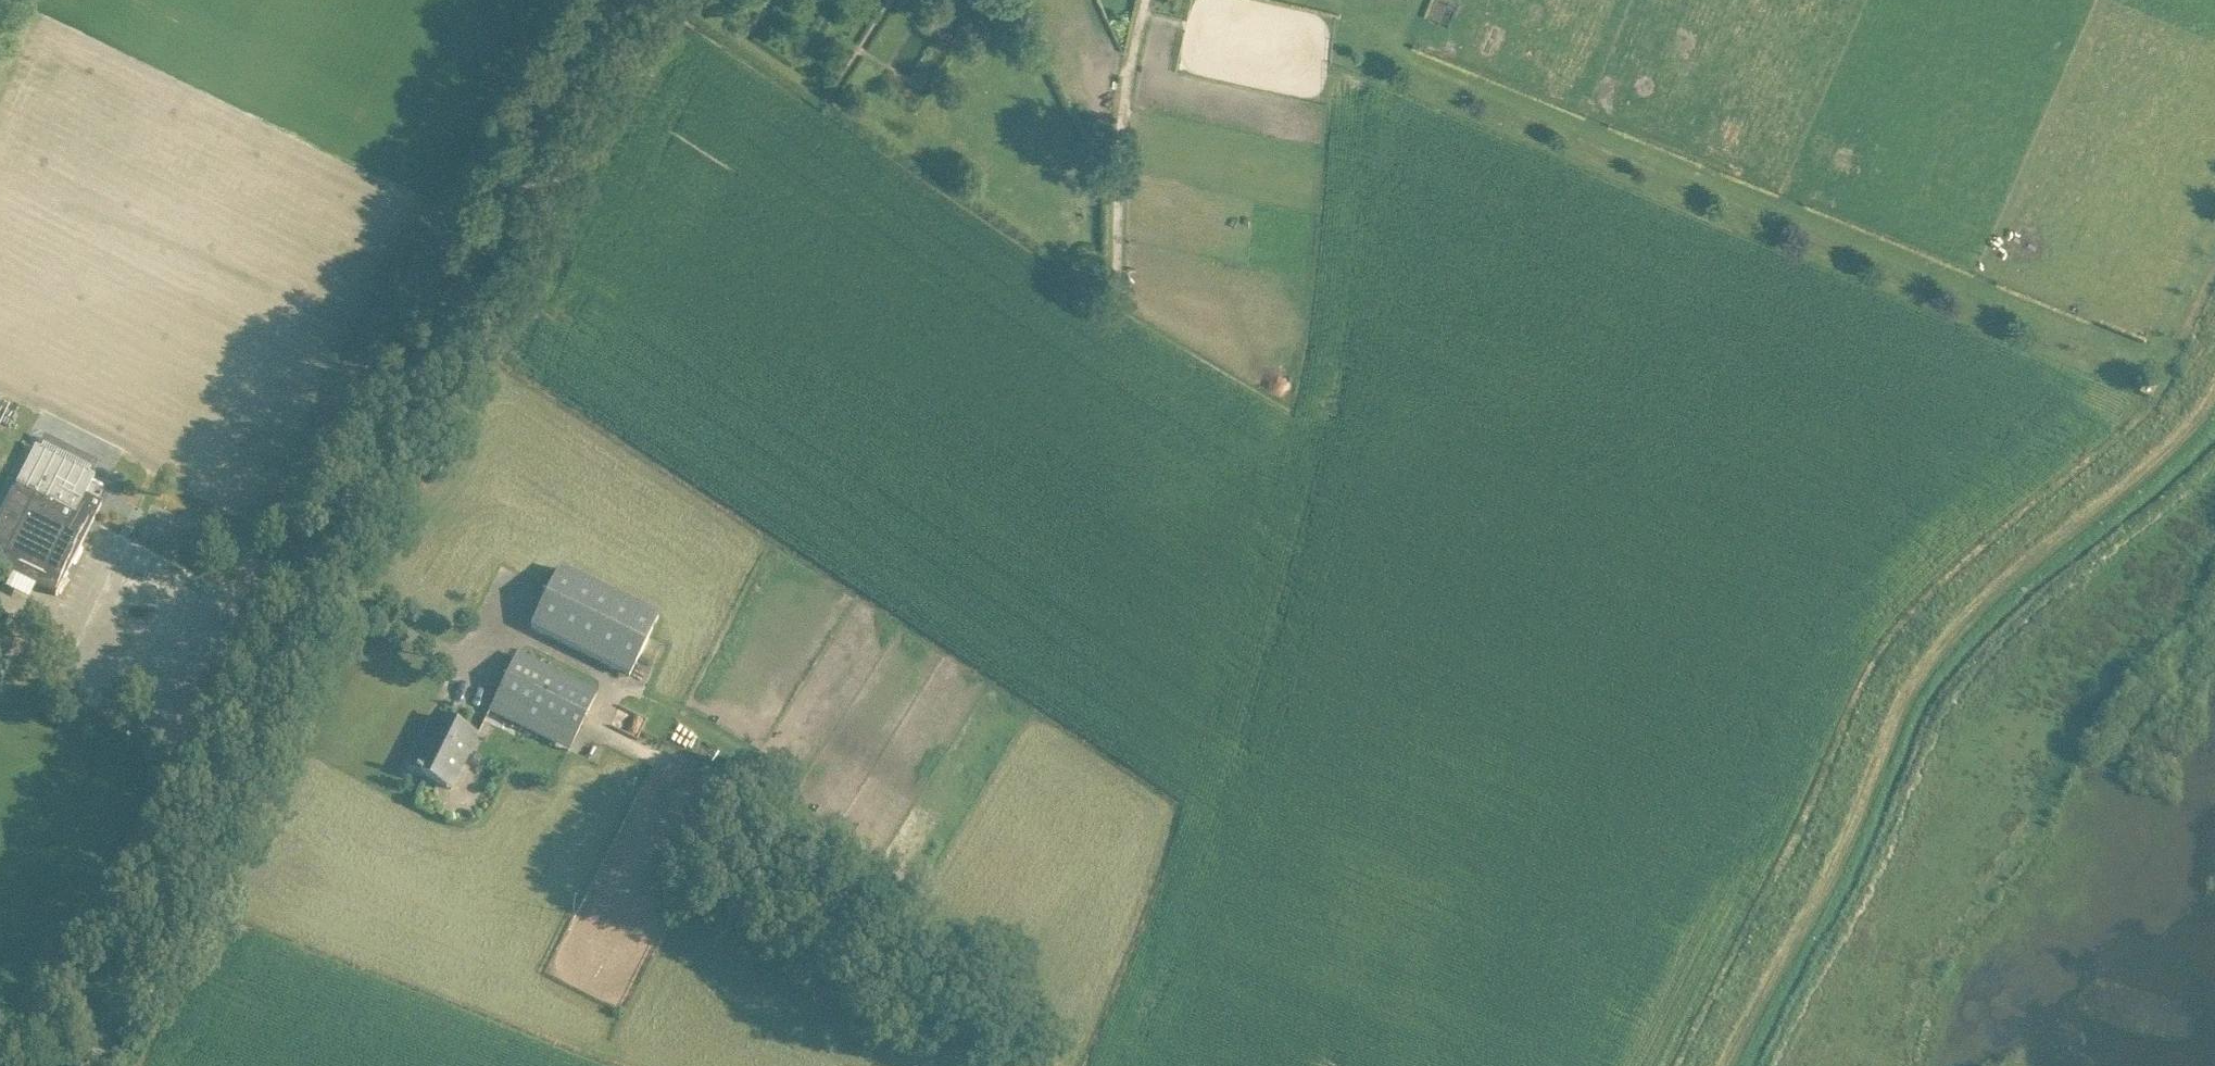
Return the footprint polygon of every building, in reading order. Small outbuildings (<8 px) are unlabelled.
[(54,594),(82,540),(83,540),(102,504),(98,502),(104,491),(91,485),(94,478),(35,447),(14,490),(12,489),(0,513),(0,567),(54,594)] [(659,617),(581,578),(561,568),(532,627),(629,676),(659,617)] [(517,656),(493,705),(572,744),(597,695),(517,656)] [(477,738),(457,728),(437,718),(412,770),(416,772),(415,774),(420,777),(421,775),(451,790),(477,738)] [(725,770),(741,778),(746,768),(731,760),(725,770)]
